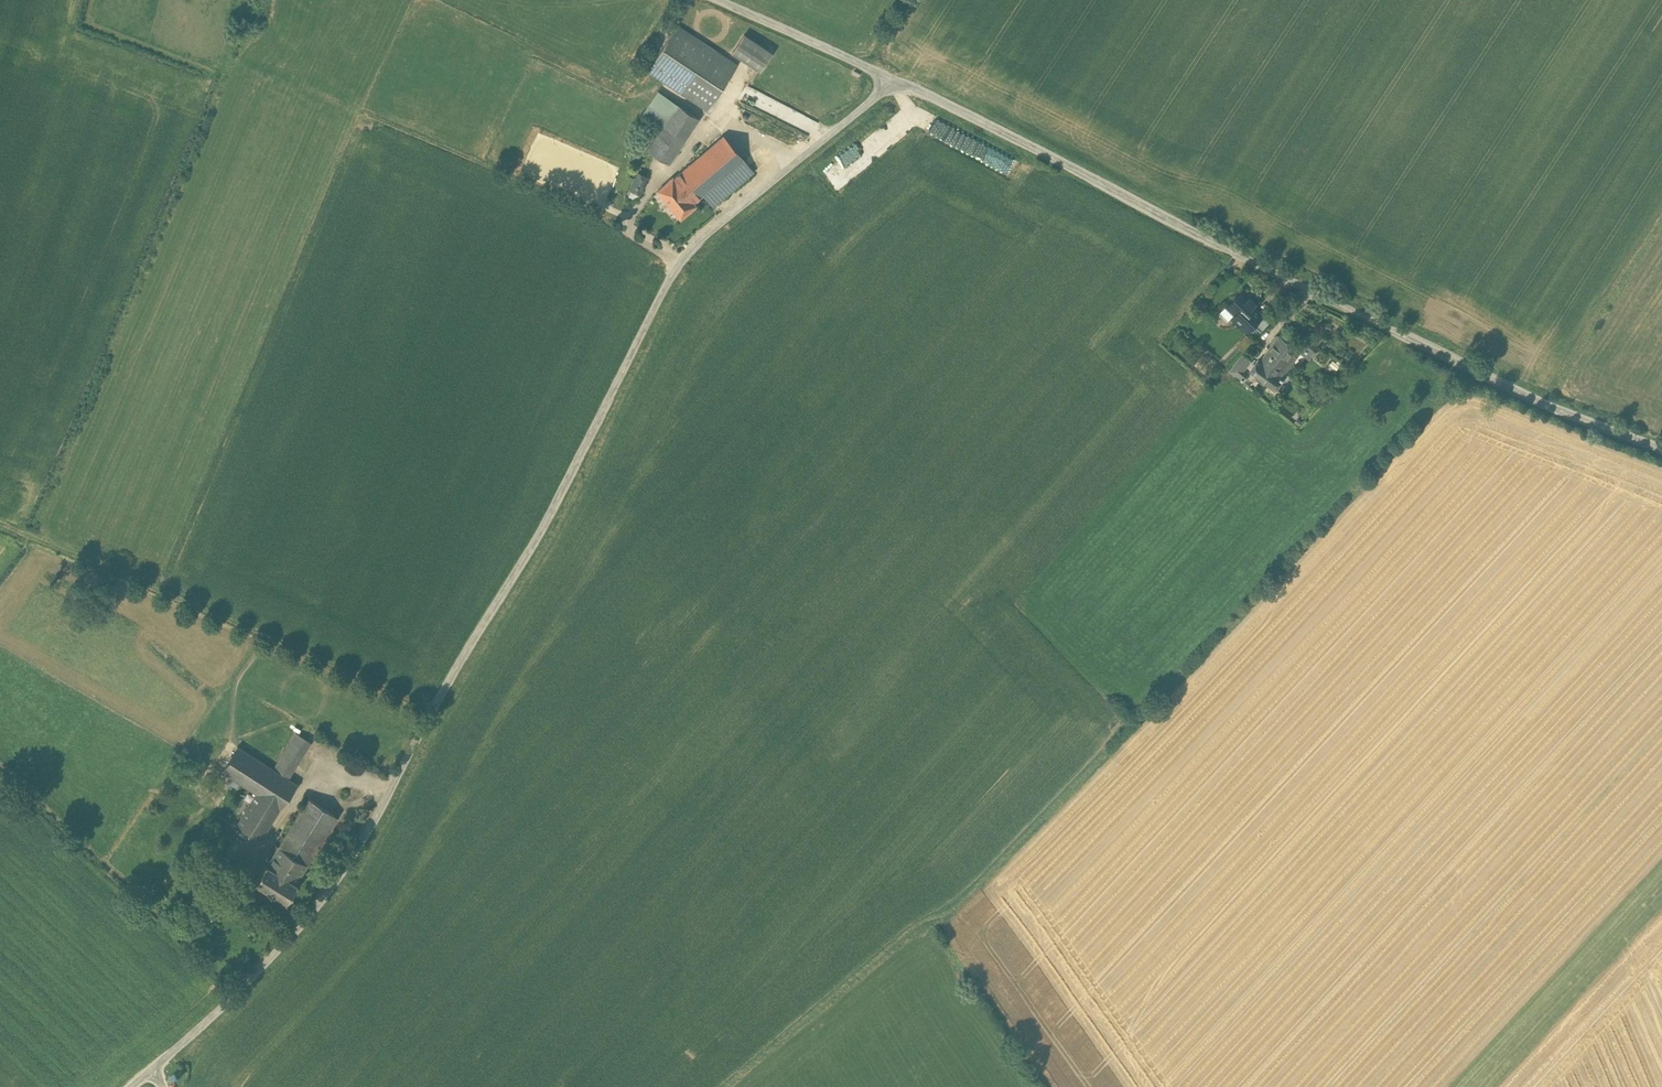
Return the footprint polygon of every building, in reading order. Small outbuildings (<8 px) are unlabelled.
[(728,58),(677,25),(647,70),(664,82),(707,110),(737,64),(728,58)] [(771,52),(744,34),(732,52),(757,69),(759,71),(771,52)] [(699,118),(658,91),(644,112),(663,125),(647,149),(669,163),(699,118)] [(723,135),(673,177),(693,202),(702,194),(713,206),(754,171),(723,135)] [(647,176),(638,171),(630,189),(639,193),(647,176)] [(693,202),(673,177),(672,176),(657,189),(680,217),(696,204),(693,202)] [(637,199),(639,193),(630,189),(627,195),(637,199)] [(1233,317),(1240,324),(1255,307),(1259,304),(1243,289),(1228,306),(1236,313),(1233,317)] [(1255,307),(1240,324),(1247,331),(1263,315),(1255,307)] [(1245,350),(1254,340),(1245,332),(1236,342),(1245,350)] [(1279,335),(1265,354),(1271,358),(1270,360),(1276,364),(1275,365),(1284,372),(1300,351),(1279,335)] [(1319,346),(1307,337),(1301,345),(1313,354),(1319,346)] [(1244,352),(1230,367),(1236,374),(1242,367),(1250,358),(1244,352)] [(1257,360),(1250,369),(1276,388),(1283,378),(1281,376),(1284,372),(1275,365),(1276,364),(1270,360),(1271,358),(1265,354),(1259,362),(1257,360)] [(1242,367),(1236,374),(1242,379),(1247,373),(1242,367)] [(307,739),(295,732),(271,767),(237,746),(221,771),(231,777),(228,783),(237,789),(241,783),(243,784),(255,792),(236,824),(260,839),(280,807),(297,784),(283,775),(307,739)] [(308,798),(278,845),(307,863),(337,815),(308,798)] [(219,812),(215,818),(227,827),(232,821),(219,812)] [(307,863),(278,845),(267,863),(265,862),(254,880),(286,900),(297,882),(296,881),(307,863)] [(175,1073),(168,1077),(172,1083),(178,1079),(175,1073)]
